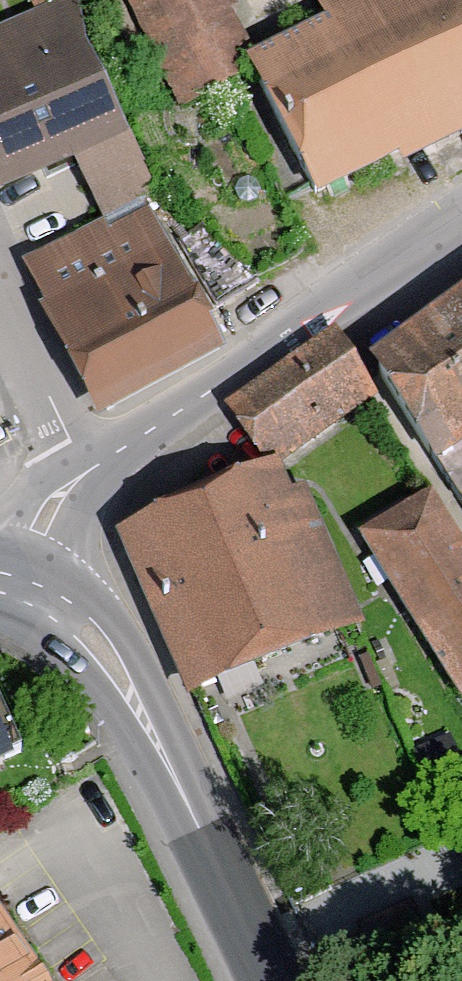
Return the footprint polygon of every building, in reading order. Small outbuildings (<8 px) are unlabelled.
[(218,0),(125,0),(128,6),(121,9),(171,120),(255,82),(218,0)] [(320,11),(330,33),(254,69),(324,219),(461,155),(461,0),(343,0),(320,11)] [(59,8),(0,37),(0,210),(72,175),(128,147),(59,8)] [(128,147),(72,175),(102,235),(145,214),(157,207),(128,147)] [(223,371),(145,214),(102,235),(22,274),(99,432),(223,371)] [(370,350),(461,482),(461,286),(370,350)] [(330,346),(224,420),(266,481),(373,407),(330,346)] [(292,508),(279,480),(124,546),(198,712),(363,641),(303,503),(292,508)] [(431,508),(362,549),(461,713),(461,560),(431,508)] [(0,745),(0,778),(13,771),(0,745)] [(0,928),(0,980),(36,980),(0,928)]
